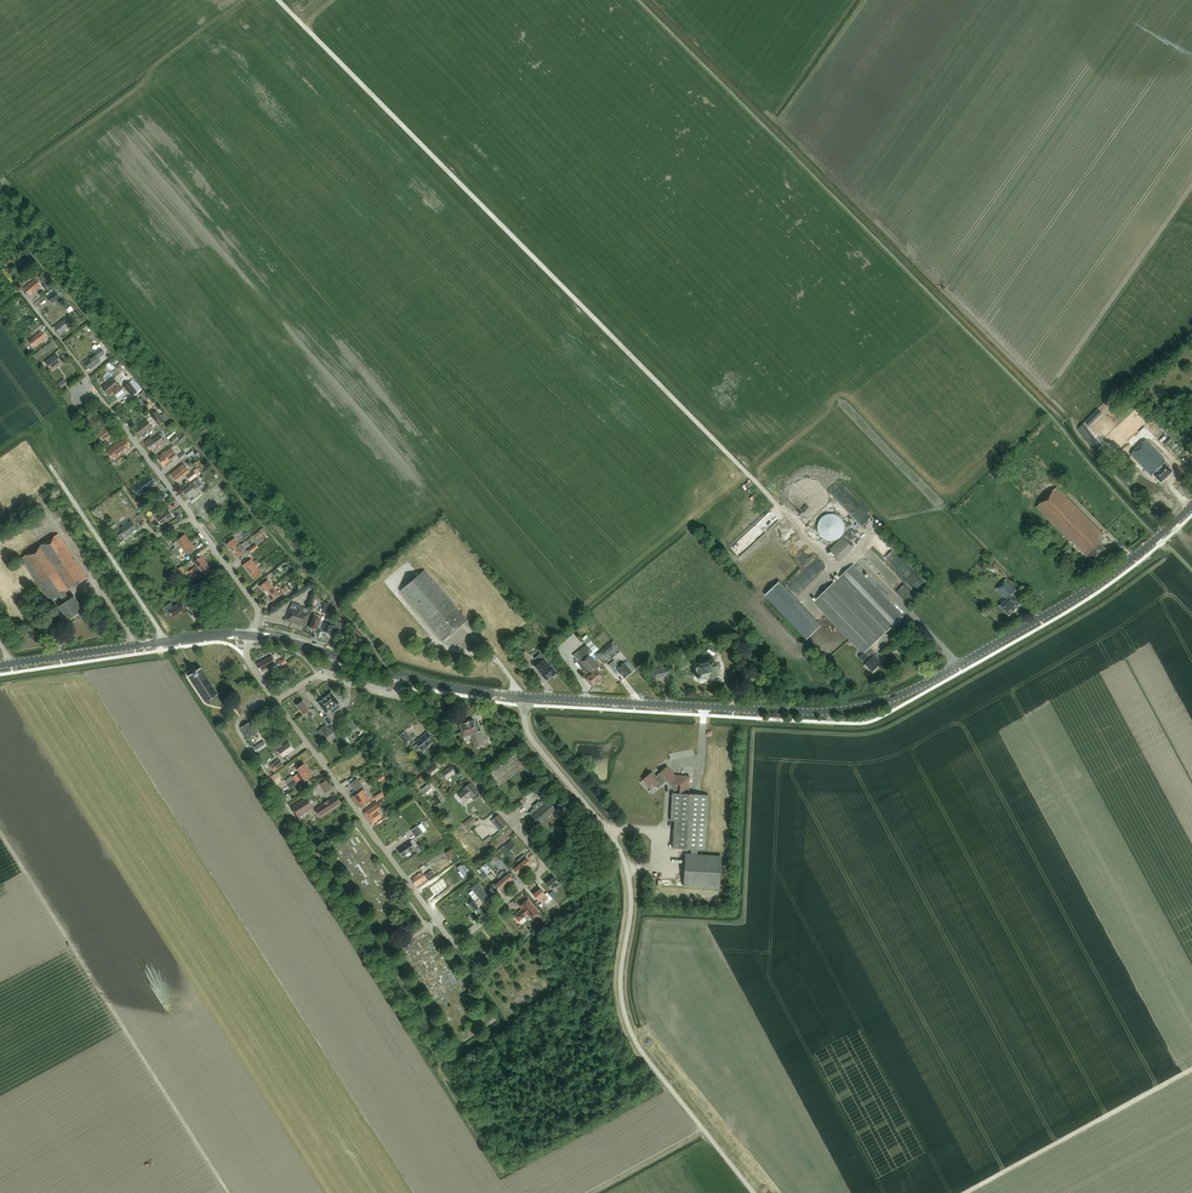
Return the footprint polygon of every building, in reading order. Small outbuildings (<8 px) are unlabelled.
[(31,294),(42,286),(36,279),(25,287),(27,289),(25,290),(28,294),(30,293),(31,294)] [(55,291),(46,298),(51,304),(60,298),(55,291)] [(62,333),(71,325),(65,318),(54,327),(59,333),(61,331),(62,333)] [(36,346),(47,338),(46,337),(47,336),(44,332),(43,333),(41,331),(33,338),(34,339),(30,342),(34,348),(36,347),(36,346)] [(107,356),(111,352),(105,344),(101,348),(107,356)] [(100,348),(93,352),(95,354),(98,358),(98,359),(99,359),(105,354),(100,348)] [(56,354),(46,362),(52,370),(58,366),(63,363),(56,354)] [(90,369),(101,361),(99,359),(98,359),(98,358),(95,354),(83,363),(88,369),(89,368),(90,369)] [(110,363),(106,366),(111,371),(115,368),(113,365),(112,366),(110,363)] [(113,378),(102,387),(107,394),(108,392),(110,394),(113,391),(115,394),(122,389),(113,378)] [(63,389),(69,385),(65,380),(59,384),(63,389)] [(138,392),(130,382),(124,386),(133,397),(138,392)] [(144,390),(140,394),(147,401),(150,397),(144,390)] [(1087,428),(1102,413),(1098,409),(1083,423),(1087,428)] [(159,426),(165,421),(160,416),(156,411),(151,415),(159,426)] [(164,413),(160,416),(165,421),(169,418),(164,413)] [(1111,433),(1126,446),(1139,431),(1124,418),(1111,433)] [(152,427),(148,422),(146,420),(136,428),(137,430),(136,430),(139,435),(141,434),(142,435),(152,427)] [(1095,448),(1100,444),(1087,428),(1083,423),(1079,428),(1095,448)] [(110,433),(111,432),(110,430),(108,432),(105,426),(94,434),(98,440),(100,438),(102,440),(110,433)] [(154,450),(165,441),(161,437),(163,435),(159,430),(152,436),(154,438),(152,439),(151,437),(145,442),(149,447),(151,450),(153,449),(154,450)] [(110,433),(102,440),(104,444),(113,437),(110,433)] [(172,445),(179,439),(176,436),(169,441),(172,445)] [(128,446),(130,444),(126,438),(107,452),(112,458),(114,457),(115,458),(129,447),(128,446)] [(1165,463),(1165,458),(1146,439),(1130,454),(1152,476),(1154,474),(1161,482),(1173,471),(1165,463)] [(165,465),(177,455),(172,448),(160,457),(161,459),(159,460),(163,464),(164,463),(165,465)] [(183,452),(178,457),(183,463),(183,462),(186,460),(188,458),(183,452)] [(190,472),(184,464),(171,474),(177,482),(190,472)] [(193,470),(185,476),(190,482),(197,475),(193,470)] [(153,483),(155,481),(152,477),(150,478),(149,477),(135,488),(136,489),(134,490),(137,495),(139,493),(140,495),(154,484),(153,483)] [(200,490),(203,487),(197,479),(193,482),(189,486),(184,490),(189,497),(193,494),(194,495),(200,490)] [(1099,543),(1106,537),(1056,486),(1036,507),(1070,542),(1072,541),(1086,556),(1087,555),(1093,560),(1105,549),(1099,543)] [(199,511),(214,499),(208,491),(193,503),(199,511)] [(164,524),(174,517),(168,509),(156,518),(161,524),(163,523),(164,524)] [(819,534),(821,537),(822,538),(824,540),(826,541),(828,541),(831,541),(833,541),(835,541),(837,540),(839,538),(841,537),(842,535),(843,533),(844,530),(844,528),(844,526),(843,523),(842,521),(841,519),(839,518),(837,516),(835,515),(833,515),(831,514),(828,515),(826,515),(824,516),(822,518),(820,519),(819,521),(818,523),(817,526),(817,528),(817,530),(818,533),(819,534)] [(137,529),(131,520),(120,528),(126,536),(137,529)] [(259,530),(253,535),(256,539),(262,534),(259,530)] [(68,619),(82,610),(73,597),(69,599),(65,593),(87,578),(58,534),(21,559),(50,602),(60,596),(64,603),(59,606),(68,619)] [(177,541),(182,547),(187,543),(186,542),(189,539),(185,534),(177,541)] [(841,560),(854,547),(843,536),(830,549),(841,560)] [(117,549),(126,542),(123,538),(114,545),(117,549)] [(232,551),(240,545),(235,538),(226,544),(232,551)] [(187,554),(195,547),(190,541),(189,539),(186,542),(187,543),(182,547),(187,554)] [(238,558),(247,551),(242,544),(240,545),(232,551),(238,558)] [(256,545),(249,550),(251,553),(258,548),(256,545)] [(203,563),(206,561),(202,556),(197,559),(194,562),(197,566),(190,571),(192,574),(199,569),(204,565),(203,563)] [(251,559),(243,565),(249,572),(259,563),(256,560),(254,562),(251,559)] [(204,575),(212,569),(207,562),(206,561),(203,563),(204,565),(199,569),(192,574),(194,577),(202,572),(204,575)] [(259,563),(249,572),(254,579),(262,573),(260,570),(265,566),(262,563),(260,564),(259,563)] [(854,564),(837,580),(887,632),(904,616),(854,564)] [(442,641),(467,620),(462,614),(463,613),(462,611),(460,613),(424,570),(399,591),(442,641)] [(274,587),(272,585),(268,580),(260,586),(265,593),(274,587)] [(1009,616),(1020,605),(1011,595),(1016,590),(1007,580),(996,590),(1006,600),(999,606),(1009,616)] [(859,657),(872,671),(882,662),(876,656),(877,655),(869,648),(885,633),(836,581),(814,602),(863,653),(859,657)] [(822,625),(780,582),(765,595),(807,639),(822,625)] [(286,586),(282,589),(286,595),(290,591),(286,586)] [(274,587),(265,593),(271,600),(279,594),(274,587)] [(185,608),(189,606),(185,600),(182,602),(179,598),(176,600),(179,603),(174,607),(171,602),(162,608),(168,616),(171,613),(173,616),(185,608)] [(305,624),(310,609),(301,606),(301,605),(292,602),(287,618),(288,620),(303,625),(305,624)] [(317,629),(321,616),(314,614),(309,627),(314,629),(314,628),(317,629)] [(333,634),(335,628),(341,630),(343,623),(327,618),(323,631),(333,634)] [(586,635),(582,639),(587,644),(593,651),(593,652),(594,653),(599,649),(586,635)] [(606,647),(598,653),(602,658),(610,652),(616,647),(612,642),(606,647)] [(584,675),(586,677),(584,678),(592,687),(604,676),(596,668),(598,666),(589,655),(593,652),(593,651),(587,644),(573,655),(577,660),(575,661),(577,662),(580,666),(586,673),(584,675)] [(523,662),(528,658),(529,657),(525,651),(519,656),(523,662)] [(714,662),(714,659),(712,653),(698,656),(699,663),(695,663),(698,676),(697,677),(699,679),(701,677),(709,676),(710,678),(717,676),(716,675),(719,674),(718,668),(717,668),(715,662),(714,662)] [(533,666),(538,672),(546,681),(551,676),(554,676),(556,675),(557,672),(551,665),(549,666),(539,654),(534,658),(537,662),(533,666)] [(262,672),(277,663),(272,655),(256,664),(262,672)] [(616,675),(620,672),(625,678),(632,672),(624,663),(619,667),(614,660),(608,665),(616,675)] [(202,667),(195,672),(189,675),(206,701),(211,702),(218,698),(219,693),(202,667)] [(332,693),(318,703),(326,713),(334,707),(337,710),(341,707),(338,704),(340,703),(332,693)] [(304,714),(310,710),(303,700),(297,705),(304,714)] [(328,716),(324,719),(329,725),(333,722),(328,716)] [(474,720),(467,722),(472,738),(471,738),(475,748),(485,745),(481,733),(479,734),(474,720)] [(248,739),(257,734),(250,722),(241,728),(248,739)] [(467,722),(460,725),(465,740),(471,738),(472,738),(467,722)] [(333,732),(330,729),(326,724),(317,731),(324,739),(333,732)] [(407,733),(401,738),(406,743),(411,739),(407,733)] [(431,740),(433,739),(429,734),(427,735),(426,733),(416,742),(422,750),(432,742),(431,740)] [(257,753),(267,746),(264,741),(253,747),(257,753)] [(283,757),(294,749),(289,742),(283,746),(278,750),(283,757)] [(280,760),(270,766),(274,772),(284,765),(280,760)] [(309,769),(308,769),(304,763),(297,769),(300,772),(293,777),(292,776),(286,780),(289,784),(309,769)] [(436,764),(427,771),(431,776),(439,769),(436,764)] [(456,771),(452,765),(442,773),(447,779),(456,771)] [(673,848),(678,849),(692,849),(692,855),(686,854),(684,887),(720,889),(721,856),(697,855),(697,849),(706,850),(709,795),(689,794),(690,776),(676,775),(668,766),(657,776),(653,772),(651,774),(651,773),(643,780),(651,789),(655,785),(658,788),(666,781),(675,790),(675,793),(673,793),(671,820),(675,821),(673,848)] [(306,781),(313,776),(309,769),(289,784),(288,785),(290,788),(297,783),(297,782),(304,777),(306,781)] [(277,773),(271,776),(275,783),(281,779),(277,773)] [(355,792),(360,788),(357,784),(358,783),(356,779),(350,784),(355,792)] [(326,780),(320,784),(326,793),(332,789),(326,780)] [(478,791),(472,784),(471,782),(463,789),(464,789),(458,794),(464,802),(470,797),(471,797),(477,792),(478,791)] [(432,788),(429,784),(422,789),(425,793),(432,788)] [(369,800),(371,798),(364,789),(352,798),(358,807),(360,806),(361,808),(371,802),(369,800)] [(382,792),(374,797),(377,802),(385,796),(382,792)] [(477,792),(471,797),(474,800),(481,795),(477,792)] [(320,818),(342,803),(336,795),(314,809),(320,818)] [(292,807),(298,817),(314,807),(307,797),(292,807)] [(538,824),(556,809),(549,802),(546,799),(541,803),(539,801),(533,806),(535,808),(529,813),(532,816),(538,824)] [(381,808),(377,803),(364,813),(372,824),(382,817),(378,810),(381,808)] [(567,804),(559,810),(561,812),(565,817),(573,810),(569,806),(567,804)] [(500,832),(503,829),(508,825),(499,815),(491,822),(500,832)] [(465,822),(463,823),(468,829),(472,826),(471,825),(467,820),(465,822)] [(422,824),(412,830),(417,837),(426,830),(422,824)] [(508,843),(505,846),(507,848),(508,849),(514,844),(511,840),(508,843)] [(398,850),(403,856),(410,851),(411,852),(415,849),(410,841),(405,844),(406,845),(398,850)] [(450,850),(445,853),(450,860),(455,856),(454,854),(451,850),(450,850)] [(510,852),(507,855),(512,860),(515,858),(510,852)] [(499,860),(495,854),(491,857),(496,863),(499,860)] [(520,863),(525,868),(531,863),(526,858),(527,858),(524,854),(518,860),(521,863),(520,863)] [(520,863),(521,863),(518,860),(516,862),(519,865),(514,869),(518,874),(525,868),(520,863)] [(486,863),(481,867),(487,873),(492,869),(486,863)] [(425,874),(428,878),(435,874),(432,869),(425,874)] [(502,879),(506,884),(513,879),(508,874),(509,873),(506,870),(504,872),(507,875),(502,879)] [(427,879),(425,876),(422,871),(413,878),(414,879),(412,880),(416,886),(427,879)] [(507,875),(504,872),(503,871),(499,874),(500,875),(502,879),(507,875)] [(497,874),(494,877),(496,879),(498,878),(500,880),(496,885),(500,890),(506,884),(502,879),(500,875),(499,876),(497,874)] [(546,884),(551,890),(555,886),(557,889),(561,885),(554,877),(546,884)] [(474,902),(473,900),(468,904),(474,912),(479,908),(477,905),(483,901),(484,903),(483,903),(483,904),(491,898),(491,897),(490,898),(478,883),(478,882),(471,888),(472,887),(480,898),(474,902)] [(541,897),(547,904),(553,899),(547,893),(545,895),(545,894),(540,888),(533,895),(538,900),(541,897)] [(553,891),(550,894),(554,899),(558,896),(553,891)] [(539,912),(528,899),(520,906),(523,909),(514,916),(519,921),(520,921),(522,923),(523,923),(526,921),(526,919),(524,917),(527,914),(532,919),(539,912)]
